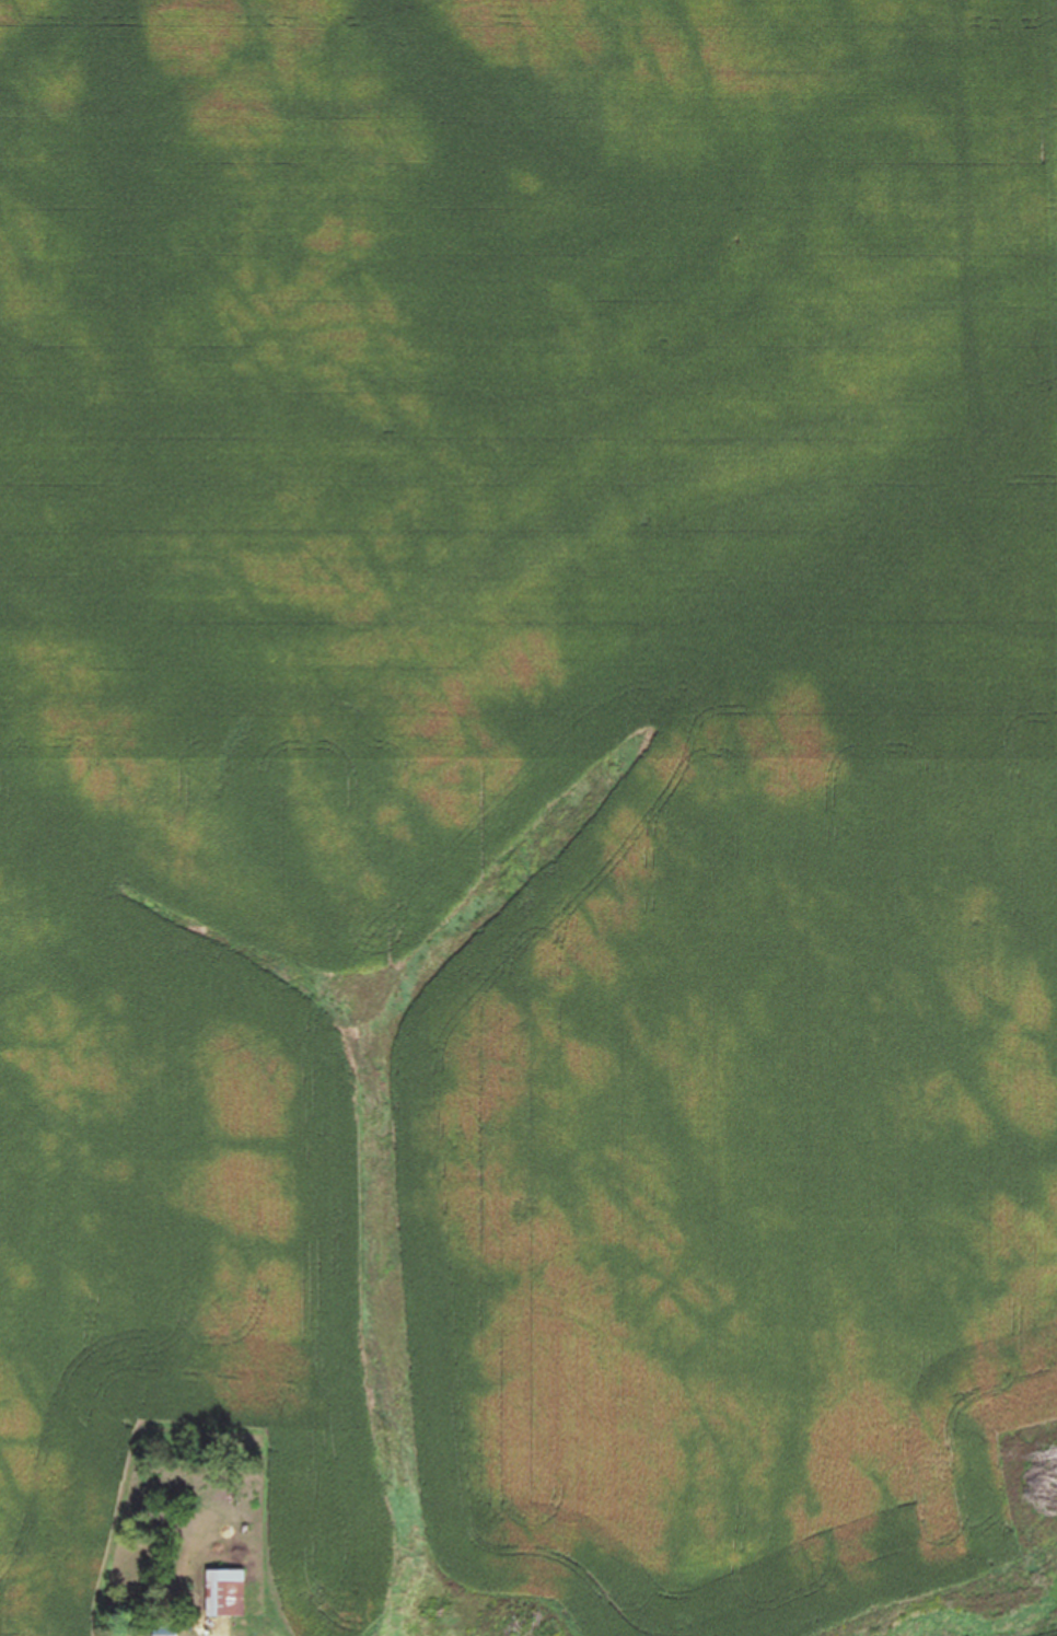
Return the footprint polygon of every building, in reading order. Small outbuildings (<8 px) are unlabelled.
[(204,1616),(243,1616),(243,1570),(204,1570),(204,1616)] [(152,1626),(152,1635),(177,1635),(177,1626),(152,1626)]
